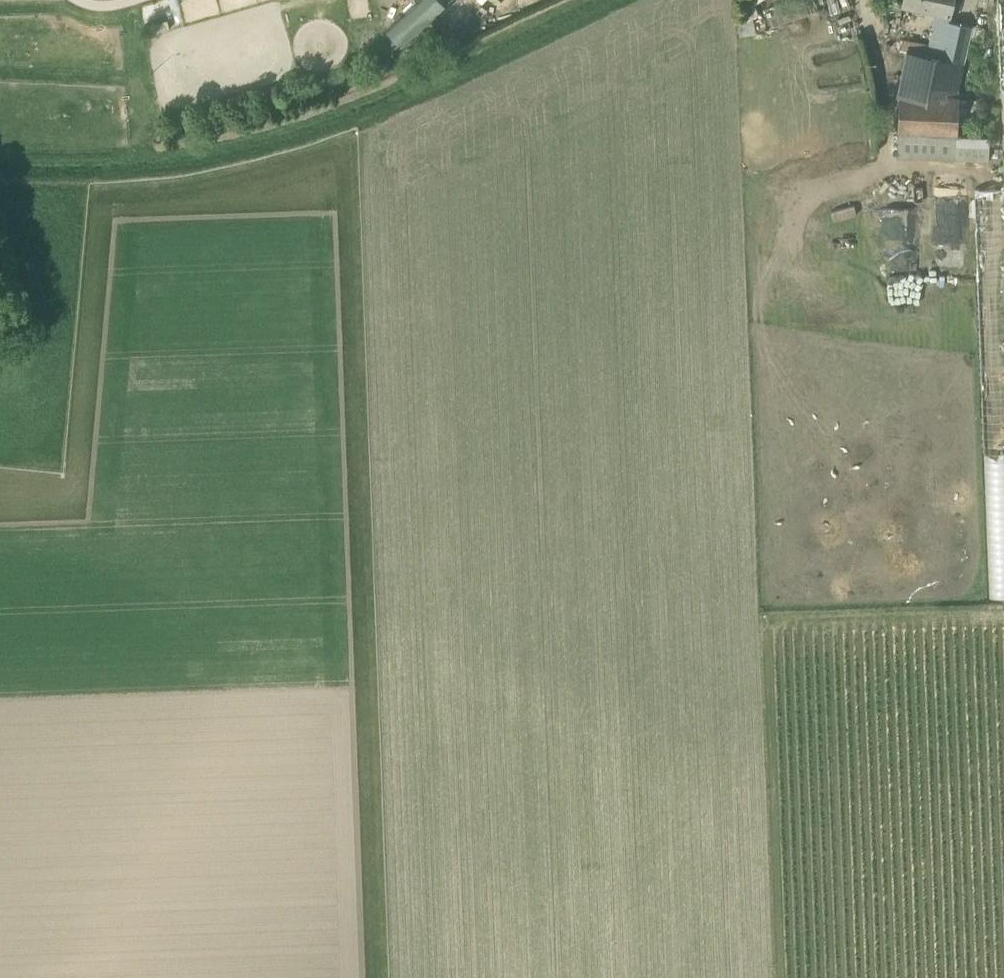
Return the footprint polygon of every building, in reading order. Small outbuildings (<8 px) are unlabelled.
[(387,26),(403,43),(446,3),(443,0),(414,0),(387,26)] [(767,25),(808,14),(804,0),(797,0),(763,10),(767,25)] [(953,0),(904,0),(903,4),(950,15),(953,0)] [(1002,184),(974,185),(977,289),(1003,289),(1003,0),(997,0),(1002,184)] [(958,85),(972,24),(948,19),(940,56),(905,49),(899,82),(896,131),(896,157),(989,159),(990,136),(955,134),(958,85)]
